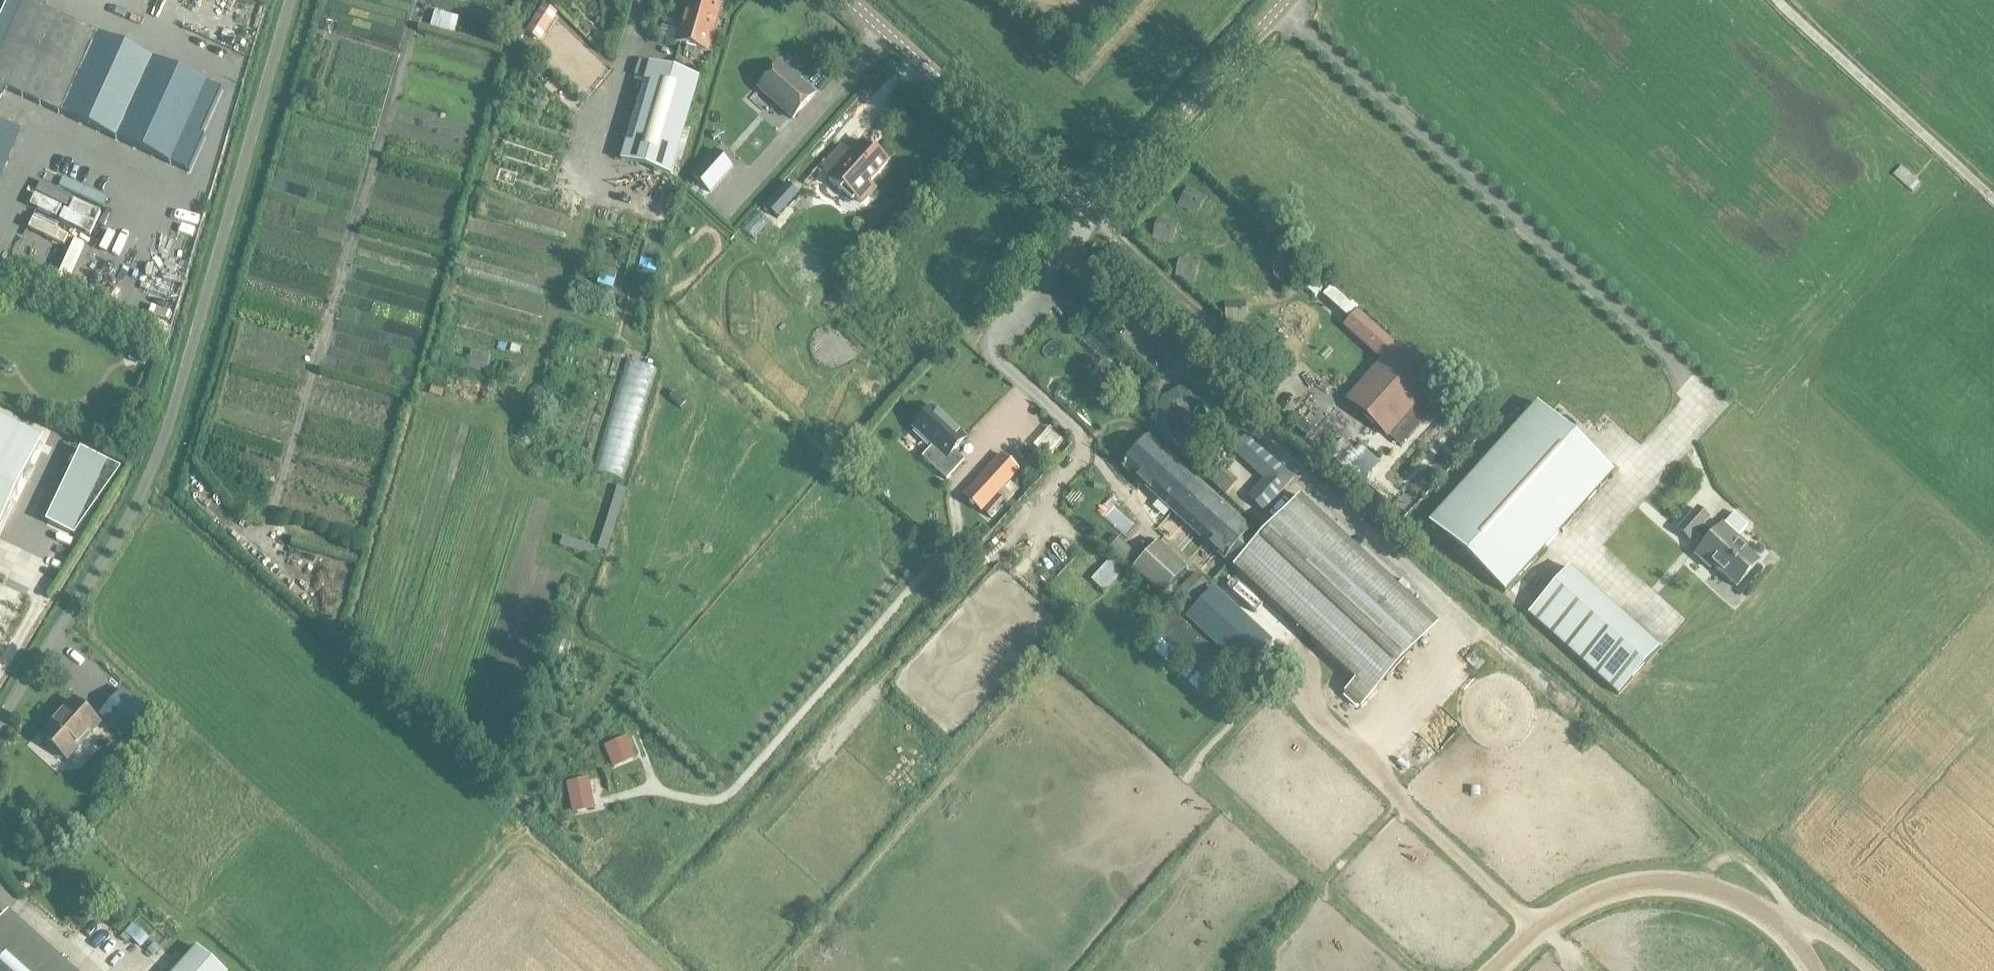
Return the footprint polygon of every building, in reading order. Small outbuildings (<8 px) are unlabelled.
[(2,98),(6,89),(58,113),(171,164),(207,83),(93,32),(24,0),(8,0),(0,18),(0,97),(2,98)] [(722,7),(699,0),(688,0),(676,42),(708,52),(722,7)] [(554,11),(543,4),(525,33),(536,39),(554,11)] [(435,10),(433,24),(456,28),(458,14),(435,10)] [(670,176),(699,79),(650,64),(621,161),(670,176)] [(814,95),(780,64),(759,88),(793,119),(814,95)] [(716,123),(706,126),(709,136),(719,133),(716,123)] [(861,203),(875,188),(869,183),(889,163),(886,160),(886,157),(882,153),(879,153),(877,151),(875,152),(864,142),(851,156),(843,148),(844,147),(843,146),(824,167),(833,176),(829,179),(841,190),(845,187),(861,203)] [(733,167),(714,150),(691,176),(710,193),(733,167)] [(30,206),(83,227),(70,260),(81,265),(109,195),(64,177),(60,187),(41,179),(30,206)] [(1191,183),(1177,201),(1195,214),(1208,195),(1191,183)] [(1175,240),(1178,218),(1157,215),(1153,237),(1175,240)] [(1179,254),(1176,275),(1197,278),(1200,257),(1179,254)] [(1386,354),(1346,399),(1388,437),(1437,382),(1358,312),(1349,321),(1386,354)] [(467,363),(486,370),(492,354),(473,347),(467,363)] [(625,477),(657,366),(629,358),(597,469),(625,477)] [(1150,402),(1171,449),(1192,439),(1184,422),(1209,411),(1196,382),(1150,402)] [(1505,593),(1613,473),(1537,404),(1429,524),(1505,593)] [(966,438),(932,407),(913,428),(933,446),(922,457),(946,480),(964,460),(954,451),(966,438)] [(955,488),(970,502),(1005,463),(1021,478),(1058,437),(1027,409),(955,488)] [(1325,450),(1346,427),(1329,412),(1313,429),(1296,413),(1289,420),(1307,436),(1308,434),(1325,450)] [(38,448),(0,430),(0,528),(38,448)] [(1238,445),(1274,479),(1253,502),(1263,511),(1293,478),(1247,435),(1238,445)] [(1224,560),(1226,558),(1251,530),(1231,512),(1238,504),(1226,493),(1219,501),(1149,437),(1122,466),(1224,560)] [(1369,464),(1342,440),(1328,456),(1355,480),(1369,464)] [(82,536),(115,462),(80,447),(47,521),(82,536)] [(1201,472),(1225,493),(1233,484),(1209,463),(1201,472)] [(609,550),(627,487),(617,484),(598,547),(609,550)] [(1110,496),(1099,508),(1125,533),(1136,521),(1110,496)] [(1288,508),(1237,563),(1359,675),(1344,692),(1361,708),(1427,636),(1288,508)] [(1736,587),(1759,562),(1738,544),(1741,541),(1723,524),(1714,534),(1703,525),(1708,520),(1696,509),(1678,530),(1690,540),(1694,535),(1705,545),(1695,556),(1710,569),(1712,566),(1736,587)] [(1136,550),(1119,533),(1102,550),(1119,567),(1136,550)] [(564,535),(561,543),(594,553),(596,544),(564,535)] [(1179,570),(1151,543),(1126,570),(1154,596),(1179,570)] [(1660,649),(1569,568),(1528,613),(1619,695),(1660,649)] [(1166,600),(1174,607),(1174,606),(1199,579),(1192,572),(1166,600)] [(1199,579),(1174,606),(1174,607),(1248,675),(1262,660),(1245,644),(1258,630),(1201,577),(1199,579)] [(1476,671),(1484,663),(1471,650),(1463,659),(1476,671)] [(119,736),(137,715),(119,699),(101,720),(119,736)] [(41,736),(68,761),(101,725),(73,700),(41,736)] [(605,743),(614,766),(638,756),(629,733),(605,743)] [(566,780),(574,811),(597,805),(589,774),(566,780)] [(149,934),(157,928),(144,912),(137,917),(149,934)] [(9,913),(1,921),(0,922),(0,970),(73,970),(9,913)] [(134,920),(124,932),(141,947),(151,935),(134,920)] [(197,948),(177,970),(223,970),(197,948)]
